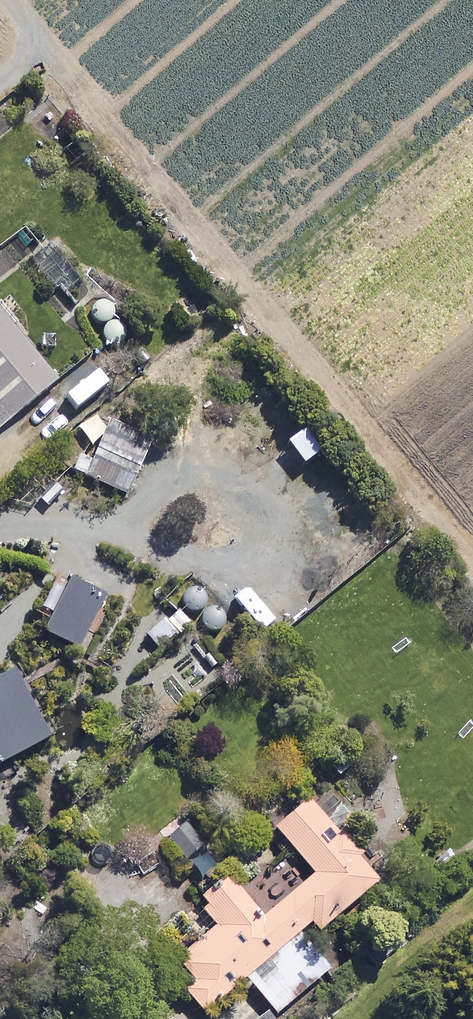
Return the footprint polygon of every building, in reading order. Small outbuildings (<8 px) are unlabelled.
[(76,306),(60,287),(44,300),(61,319),(76,306)] [(55,384),(0,320),(0,432),(55,384)] [(52,400),(28,417),(40,435),(65,417),(52,400)] [(151,448),(111,427),(85,478),(125,498),(151,448)] [(319,457),(303,436),(287,449),(302,470),(319,457)] [(47,630),(81,647),(108,592),(74,575),(47,630)] [(54,733),(19,667),(0,677),(0,762),(54,733)] [(320,979),(298,953),(377,886),(306,803),(273,832),(312,878),(262,921),(230,883),(199,910),(215,929),(164,973),(202,1017),(244,981),(275,1017),(320,979)] [(196,855),(203,849),(186,828),(166,844),(200,886),(212,875),(196,855)]
